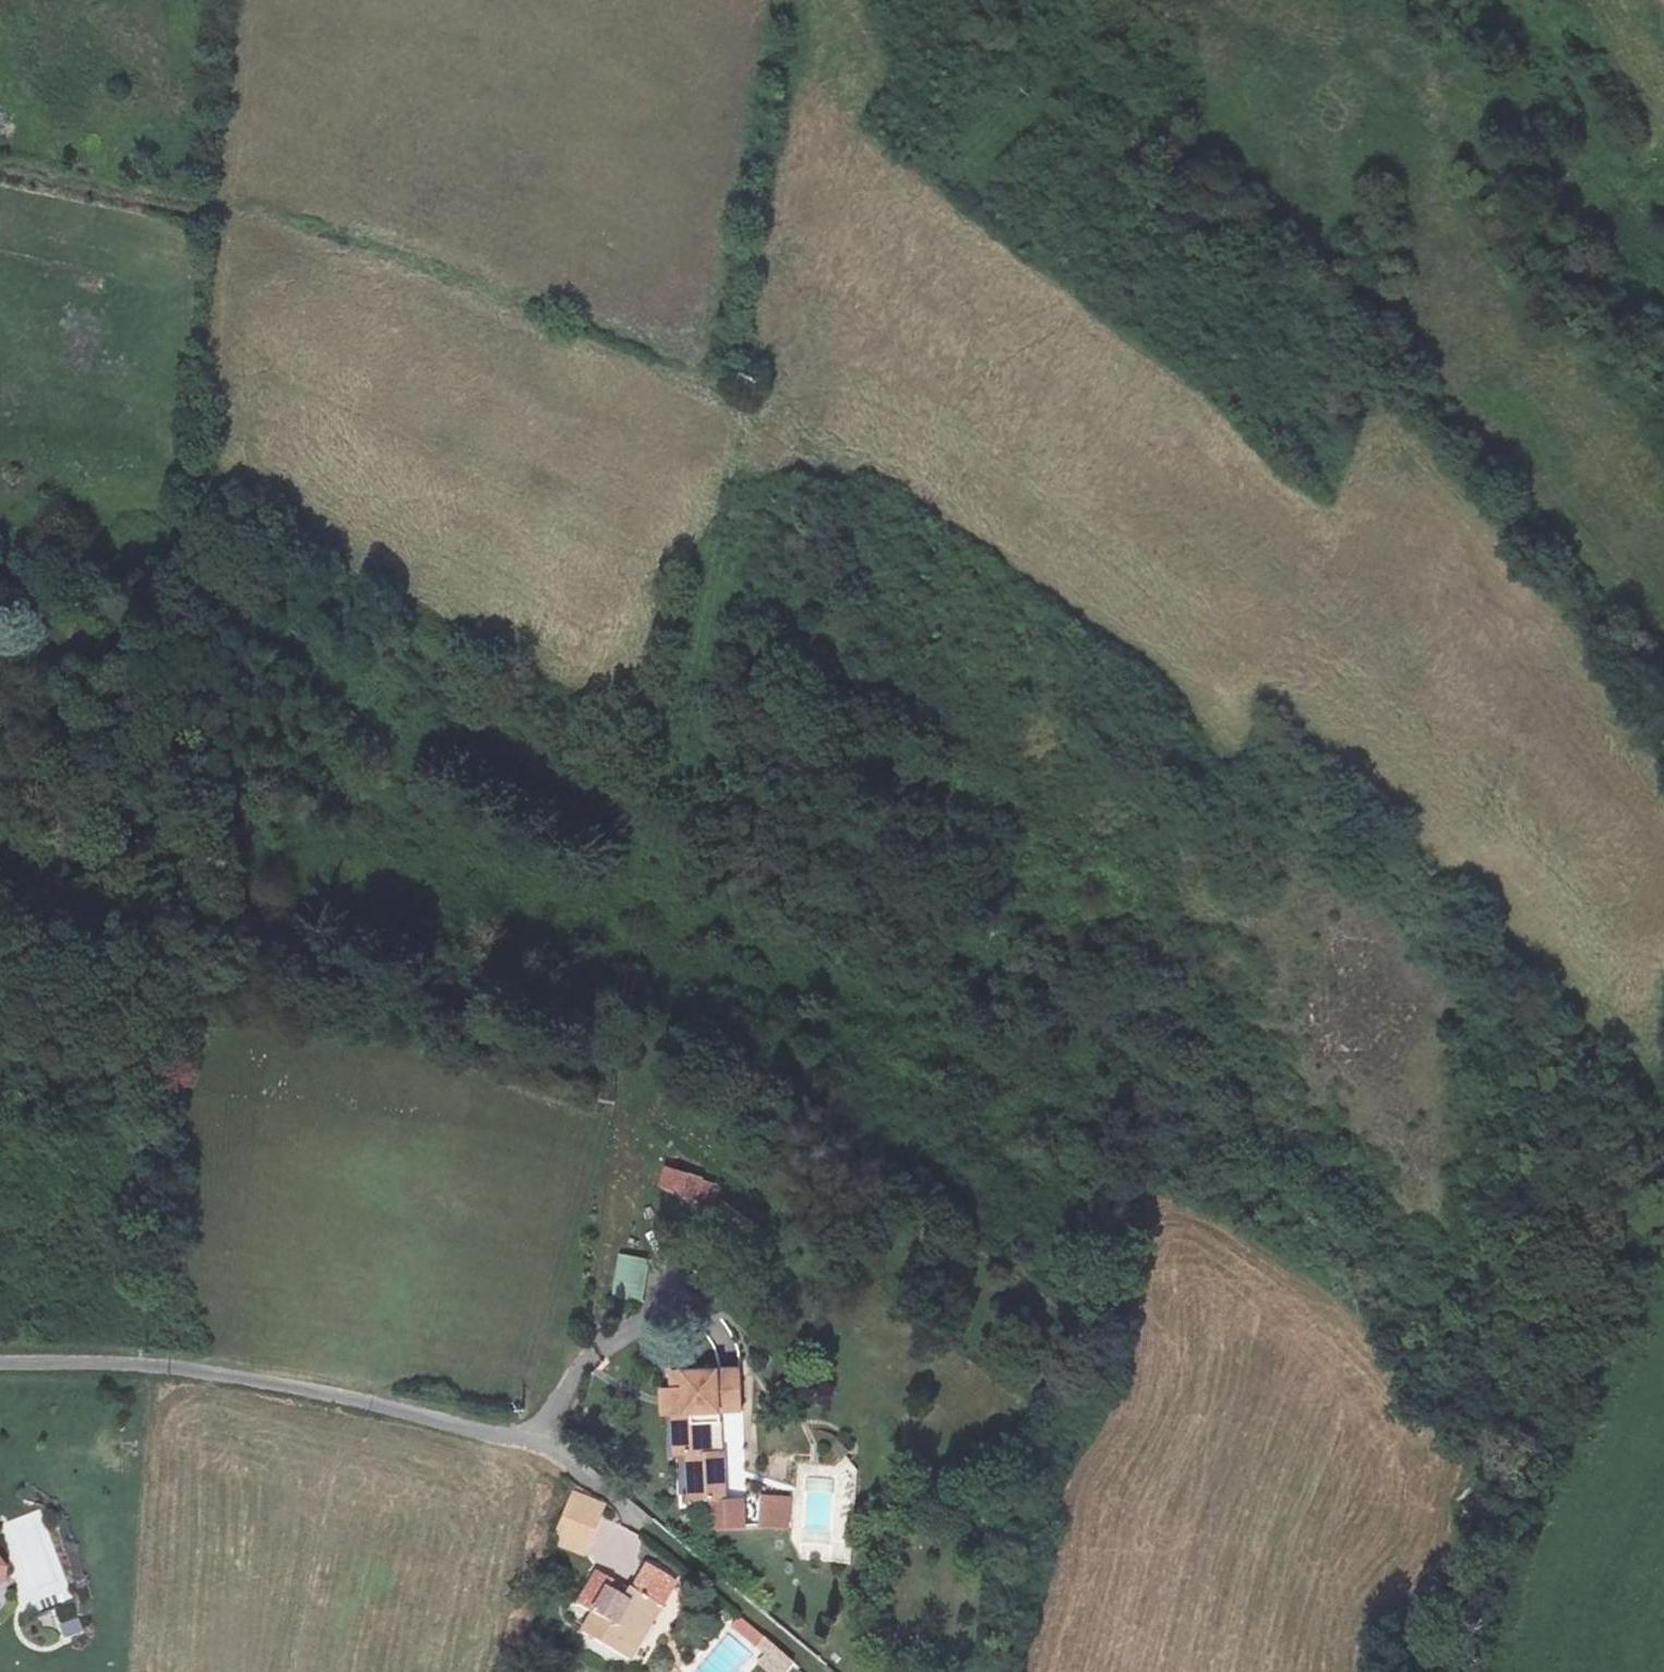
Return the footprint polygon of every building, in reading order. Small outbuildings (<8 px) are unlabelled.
[(712,1202),(717,1176),(663,1167),(658,1192),(712,1202)] [(648,1300),(649,1256),(616,1255),(615,1299),(648,1300)] [(693,1378),(657,1379),(659,1465),(727,1462),(725,1419),(694,1420),(693,1378)] [(586,1558),(607,1503),(571,1489),(550,1544),(586,1558)] [(758,1528),(792,1529),(792,1495),(759,1494),(758,1528)] [(608,1589),(591,1578),(571,1607),(588,1619),(574,1637),(620,1668),(634,1649),(627,1643),(642,1624),(648,1628),(662,1608),(640,1594),(632,1604),(625,1598),(619,1605),(603,1595),(608,1589)] [(740,1616),(731,1625),(754,1649),(763,1640),(740,1616)]
